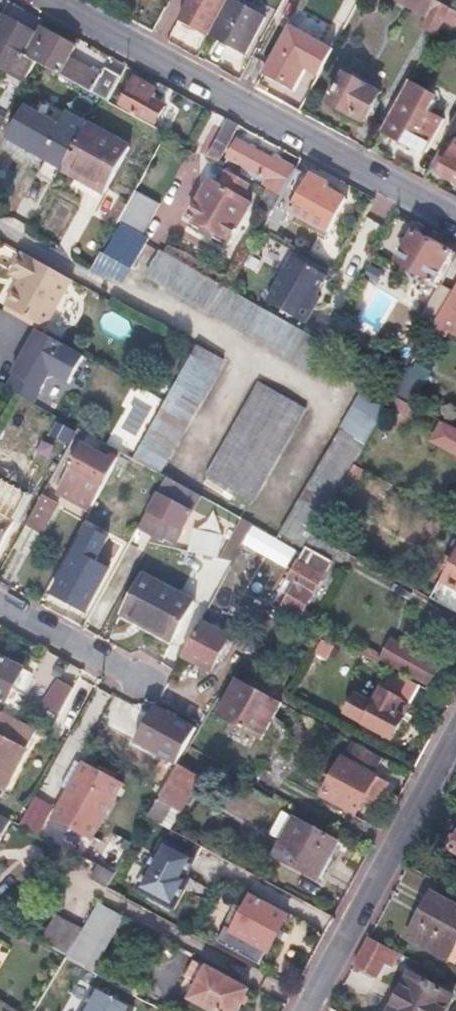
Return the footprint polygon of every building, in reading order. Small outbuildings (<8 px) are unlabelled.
[(177,18),(184,22),(195,28),(210,0),(187,0),(177,18)] [(195,28),(207,35),(226,0),(210,0),(195,28)] [(210,36),(220,42),(228,46),(229,44),(245,53),(264,18),(237,4),(239,0),(230,0),(210,36)] [(424,13),(416,27),(431,36),(440,20),(446,8),(431,0),(402,0),(424,13)] [(446,8),(440,20),(455,29),(455,14),(446,8)] [(0,22),(0,70),(23,83),(35,62),(23,56),(32,40),(35,34),(3,16),(0,22)] [(318,43),(287,25),(261,73),(277,82),(292,90),(304,69),(318,43)] [(23,56),(35,62),(101,98),(106,101),(116,84),(119,78),(103,69),(99,77),(67,59),(74,46),(47,31),(40,44),(32,40),(23,56)] [(331,49),(318,43),(304,69),(316,76),(331,49)] [(377,94),(341,74),(325,104),(337,110),(348,116),(349,114),(362,121),(377,94)] [(155,89),(134,78),(119,105),(154,124),(163,107),(149,99),(155,89)] [(432,94),(407,80),(382,127),(400,137),(423,150),(441,118),(426,110),(432,99),(432,94)] [(124,88),(116,84),(106,101),(114,106),(124,88)] [(60,128),(24,108),(5,141),(41,161),(60,128)] [(50,189),(63,166),(86,125),(67,115),(60,128),(41,161),(31,179),(50,189)] [(237,124),(226,118),(213,140),(224,147),(237,124)] [(430,166),(455,181),(455,118),(430,166)] [(129,146),(87,123),(86,125),(63,166),(106,189),(129,146)] [(219,149),(211,144),(205,156),(213,161),(219,149)] [(238,144),(229,159),(264,179),(260,187),(266,190),(277,197),(293,169),(273,158),(271,162),(238,144)] [(293,168),(293,169),(277,197),(268,214),(277,219),(287,199),(292,202),(288,209),(326,230),(344,198),(325,187),(327,183),(308,172),(306,175),(293,168)] [(218,187),(207,181),(187,218),(227,240),(248,204),(238,199),(244,188),(224,177),(218,187)] [(141,178),(128,202),(117,221),(141,234),(166,191),(141,178)] [(277,197),(266,190),(254,212),(266,218),(268,214),(277,197)] [(128,202),(121,198),(108,222),(114,226),(117,221),(128,202)] [(117,221),(114,226),(92,266),(109,275),(112,270),(125,278),(147,238),(141,234),(117,221)] [(453,250),(415,228),(398,258),(436,280),(445,264),(452,251),(453,250)] [(21,251),(17,249),(5,268),(8,270),(21,251)] [(7,273),(17,279),(2,304),(41,327),(69,279),(21,251),(8,270),(7,273)] [(167,257),(155,251),(142,276),(153,282),(167,257)] [(452,251),(445,264),(452,268),(455,261),(455,253),(452,251)] [(326,275),(290,256),(265,302),(303,324),(312,308),(309,306),(320,286),(326,275)] [(167,257),(153,282),(309,368),(318,352),(324,342),(226,290),(167,257)] [(452,292),(433,324),(447,332),(455,317),(455,285),(452,292)] [(323,288),(320,286),(309,306),(312,308),(323,288)] [(452,292),(442,286),(422,319),(432,325),(433,324),(452,292)] [(0,307),(0,309),(35,329),(39,331),(41,327),(2,304),(0,307)] [(80,354),(35,329),(13,369),(39,384),(49,366),(67,377),(80,354)] [(213,371),(188,356),(163,400),(189,415),(213,371)] [(432,364),(419,357),(413,367),(426,374),(432,364)] [(392,394),(369,381),(340,430),(363,443),(387,402),(392,394)] [(304,409),(256,382),(225,435),(273,462),(304,409)] [(418,396),(397,385),(392,394),(413,405),(418,396)] [(392,394),(387,402),(408,413),(413,405),(392,394)] [(189,415),(163,400),(129,459),(133,460),(156,473),(189,415)] [(86,435),(76,429),(73,436),(83,441),(86,435)] [(362,446),(338,432),(308,482),(333,495),(338,486),(351,465),(362,446)] [(273,462),(225,435),(203,473),(250,500),(273,462)] [(107,460),(79,445),(56,486),(90,505),(116,458),(119,453),(113,449),(107,460)] [(119,453),(116,458),(130,465),(133,460),(129,459),(119,453)] [(360,470),(351,465),(338,486),(348,491),(360,470)] [(23,483),(0,475),(0,493),(17,499),(23,483)] [(177,485),(162,476),(140,518),(165,532),(170,522),(181,528),(190,512),(169,500),(172,495),(177,485)] [(333,495),(308,482),(277,533),(302,547),(310,535),(333,495)] [(182,488),(177,485),(172,495),(177,498),(182,488)] [(56,486),(52,493),(86,512),(90,505),(56,486)] [(182,488),(177,498),(202,511),(203,509),(220,518),(224,511),(182,488)] [(56,504),(40,496),(23,527),(24,528),(36,535),(38,536),(56,504)] [(0,513),(0,539),(11,519),(0,513)] [(218,557),(224,533),(194,526),(188,550),(218,557)] [(36,535),(24,528),(13,549),(25,556),(36,535)] [(264,533),(259,541),(294,561),(299,552),(264,533)] [(303,566),(294,561),(282,581),(291,586),(279,606),(299,617),(338,550),(310,535),(302,547),(311,553),(303,566)] [(91,558),(83,555),(78,564),(81,565),(77,572),(82,574),(91,558)] [(78,564),(69,559),(50,594),(84,612),(95,590),(100,593),(112,570),(91,558),(82,574),(77,572),(81,565),(78,564)] [(436,580),(427,598),(455,613),(455,558),(442,584),(436,580)] [(191,603),(139,575),(119,612),(171,640),(191,603)] [(210,627),(199,620),(180,655),(208,670),(226,636),(217,630),(219,626),(213,622),(210,627)] [(380,656),(378,658),(425,684),(435,666),(388,640),(380,656)] [(360,645),(355,653),(375,664),(378,658),(380,656),(360,645)] [(0,658),(0,701),(3,702),(20,669),(0,658)] [(417,687),(390,672),(362,724),(389,738),(400,719),(417,687)] [(72,689),(56,679),(41,704),(58,715),(72,689)] [(278,704),(233,680),(213,717),(246,735),(257,741),(278,704)] [(191,728),(151,707),(130,745),(156,759),(167,741),(180,748),(191,728)] [(186,707),(180,716),(197,726),(202,717),(186,707)] [(35,729),(0,711),(0,792),(2,793),(35,729)] [(354,767),(340,759),(320,796),(353,813),(363,794),(373,777),(369,775),(378,758),(363,750),(354,767)] [(118,785),(78,762),(46,819),(86,841),(118,785)] [(196,779),(174,766),(144,816),(155,822),(157,823),(167,807),(177,813),(196,779)] [(155,822),(144,816),(137,829),(147,835),(155,822)] [(334,844),(292,821),(271,858),(314,882),(324,863),(334,844)] [(452,840),(447,849),(455,854),(455,832),(452,840)] [(193,860),(161,845),(139,889),(174,907),(185,885),(182,883),(188,869),(193,860)] [(120,859),(110,875),(103,888),(121,897),(137,869),(120,859)] [(110,875),(97,868),(90,881),(103,888),(110,875)] [(428,891),(417,912),(404,936),(446,960),(455,941),(455,906),(428,891)] [(248,897),(235,921),(229,932),(236,936),(228,950),(256,965),(264,951),(266,952),(274,938),(285,917),(248,897)] [(121,914),(95,899),(71,939),(63,954),(62,956),(89,970),(115,925),(121,914)] [(71,939),(45,924),(36,940),(63,954),(71,939)] [(236,936),(229,932),(223,928),(215,942),(228,950),(236,936)] [(394,953),(365,937),(351,964),(373,976),(381,962),(387,965),(394,953)] [(204,971),(194,966),(186,980),(196,986),(204,971)] [(196,986),(188,1000),(207,1010),(235,1010),(236,1010),(245,994),(204,971),(196,986)] [(406,974),(386,1010),(441,1010),(449,998),(406,974)] [(95,988),(82,1010),(135,1010),(137,1009),(95,988)]
